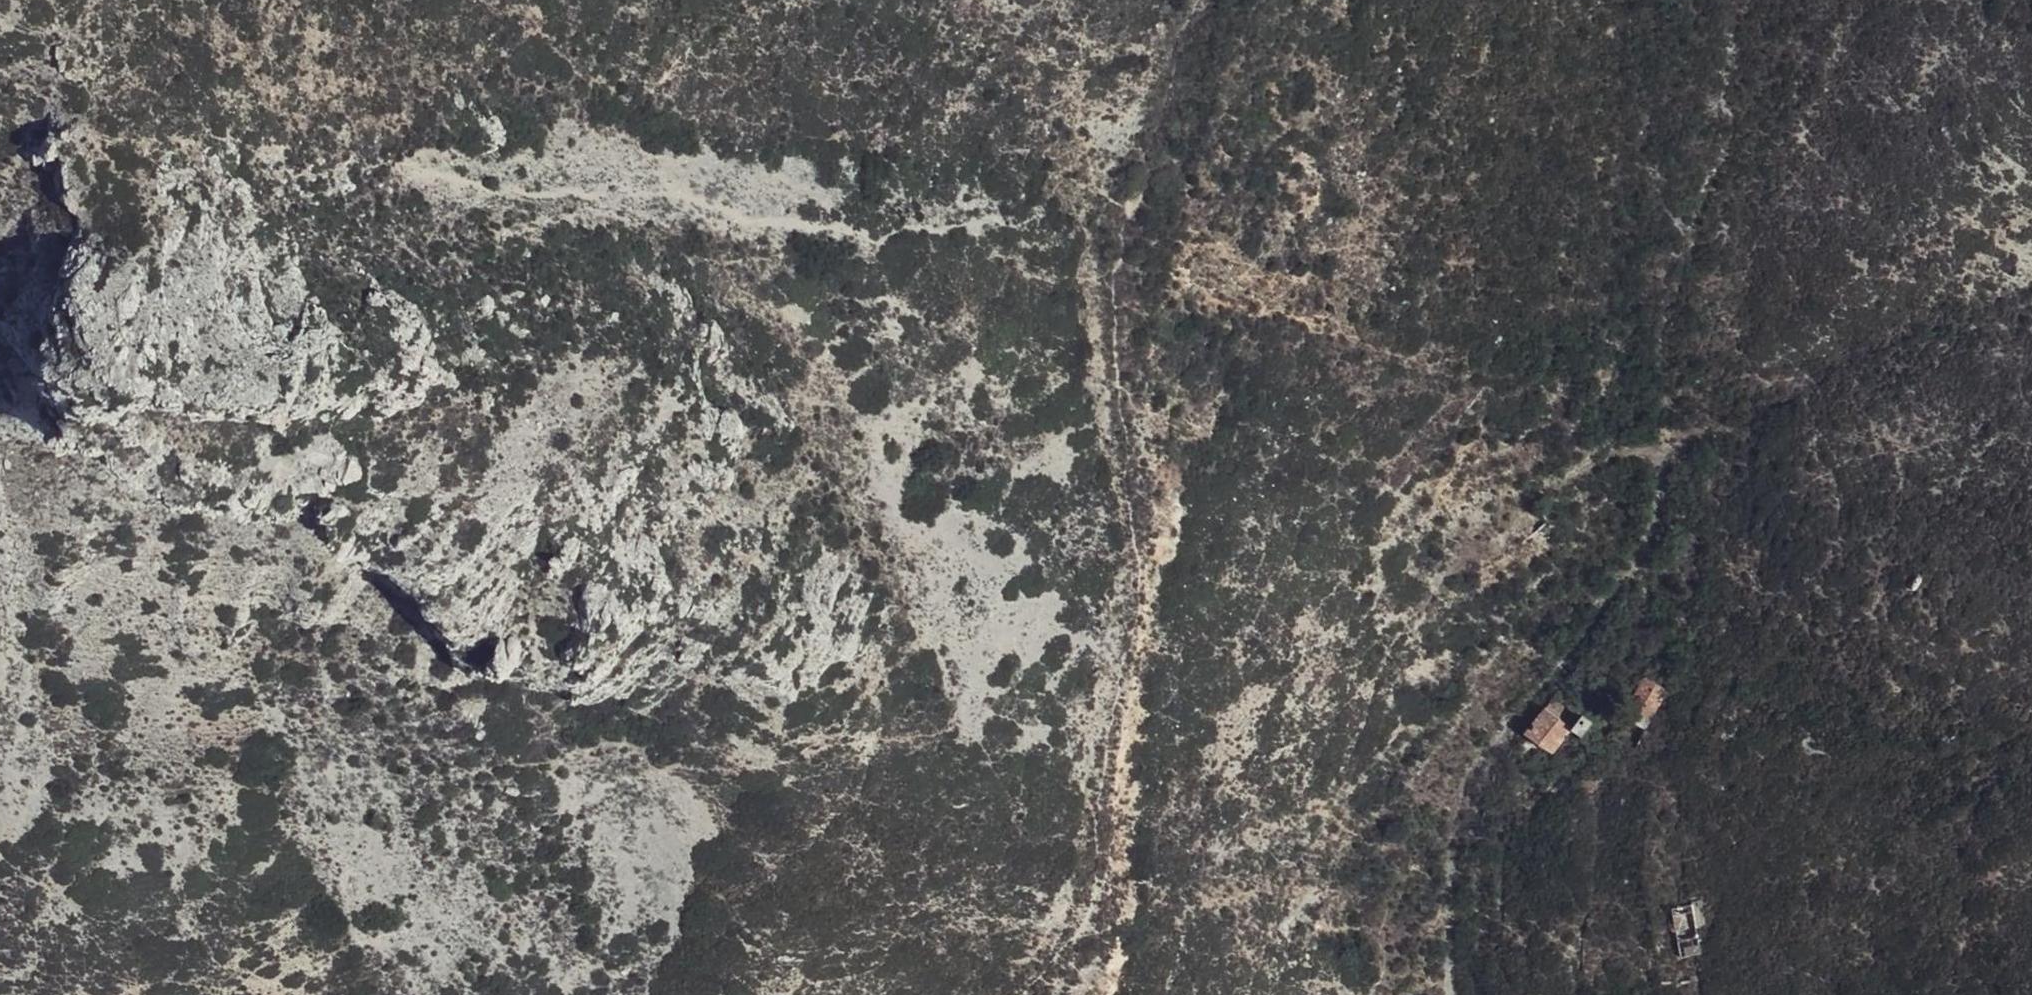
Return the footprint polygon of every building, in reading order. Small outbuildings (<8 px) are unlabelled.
[(1641,728),(1664,689),(1640,677),(1629,697),(1625,718),(1641,728)] [(1552,695),(1544,705),(1569,726),(1577,716),(1552,695)] [(1521,731),(1548,751),(1569,726),(1544,705),(1521,731)] [(1691,902),(1670,907),(1680,957),(1702,953),(1691,902)]
